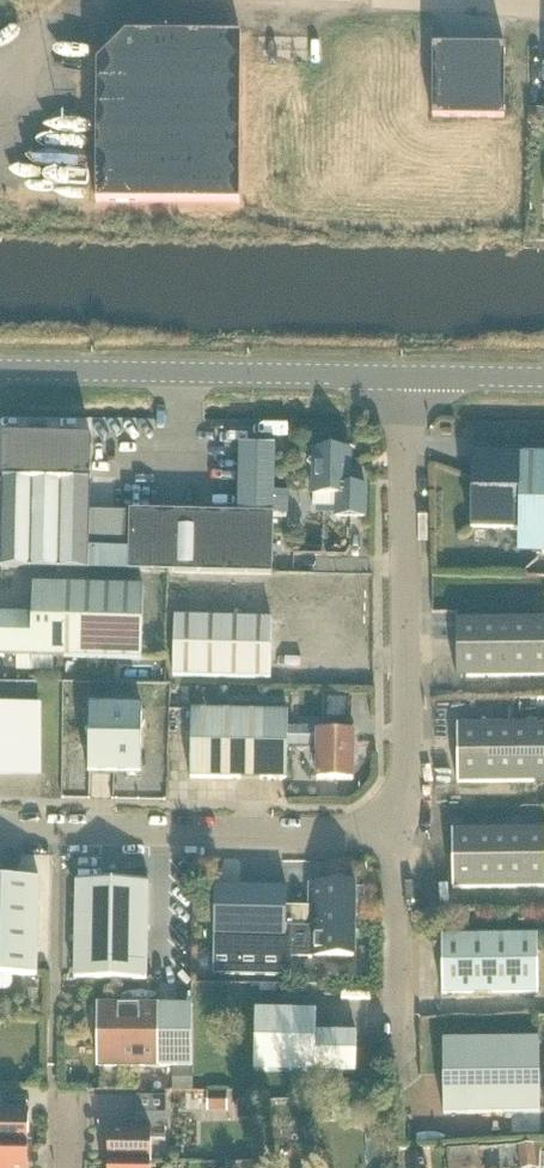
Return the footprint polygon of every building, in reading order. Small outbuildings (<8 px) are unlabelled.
[(241,206),(242,38),(128,37),(98,66),(97,204),(241,206)] [(432,120),(504,121),(505,49),(433,48),(432,120)] [(2,435),(1,569),(273,576),(274,515),(272,515),(240,514),(130,512),(130,513),(90,513),(91,435),(2,435)] [(336,518),(365,518),(366,487),(349,487),(350,451),(334,451),(327,444),(320,451),(314,450),(314,459),(306,464),(314,473),(313,496),(337,496),(336,518)] [(241,445),(240,514),(272,515),(274,515),(275,515),(276,446),(241,445)] [(472,530),(520,531),(543,557),(543,458),(522,458),(523,451),(504,451),(504,456),(504,465),(473,465),(472,530)] [(473,455),(473,465),(504,465),(504,456),(473,455)] [(144,589),(33,586),(32,617),(0,616),(0,657),(142,661),(144,589)] [(175,618),(173,677),(271,680),(272,621),(175,618)] [(457,679),(543,678),(543,620),(456,621),(457,679)] [(37,775),(37,707),(0,707),(0,775),(37,775)] [(141,776),(142,709),(89,708),(88,775),(141,776)] [(287,726),(287,715),(190,713),(189,780),(285,782),(286,745),(287,726)] [(457,784),(543,783),(543,725),(457,726),(457,784)] [(286,745),(319,746),(319,734),(319,727),(287,726),(286,745)] [(353,781),(354,734),(319,734),(319,746),(318,780),(353,781)] [(543,889),(543,831),(452,832),(453,890),(543,889)] [(37,977),(39,881),(0,880),(0,976),(37,977)] [(146,981),(148,883),(76,881),(74,980),(146,981)] [(286,908),(286,890),(215,888),(213,974),(292,976),(293,929),(310,929),(309,938),(311,938),(311,957),(352,958),(352,939),(354,939),(355,887),(310,886),(310,908),(286,908)] [(442,996),(538,994),(537,937),(441,938),(442,996)] [(98,1069),(158,1069),(158,1068),(191,1068),(191,1008),(100,1007),(100,1006),(98,1006),(98,1069)] [(255,1012),(254,1073),(356,1075),(356,1035),(316,1034),(316,1013),(255,1012)] [(540,1114),(539,1041),(442,1043),(443,1115),(540,1114)] [(227,1114),(228,1094),(207,1094),(207,1114),(227,1114)] [(0,1096),(0,1144),(27,1145),(28,1111),(0,1111),(0,1096)] [(165,1115),(136,1114),(136,1129),(108,1129),(108,1162),(150,1163),(150,1141),(165,1141),(165,1115)] [(27,1145),(0,1144),(0,1167),(27,1167),(27,1145)] [(532,1146),(517,1147),(519,1167),(534,1167),(532,1146)] [(422,1149),(407,1150),(408,1167),(424,1167),(422,1149)] [(478,1149),(447,1152),(448,1167),(479,1167),(478,1149)]
